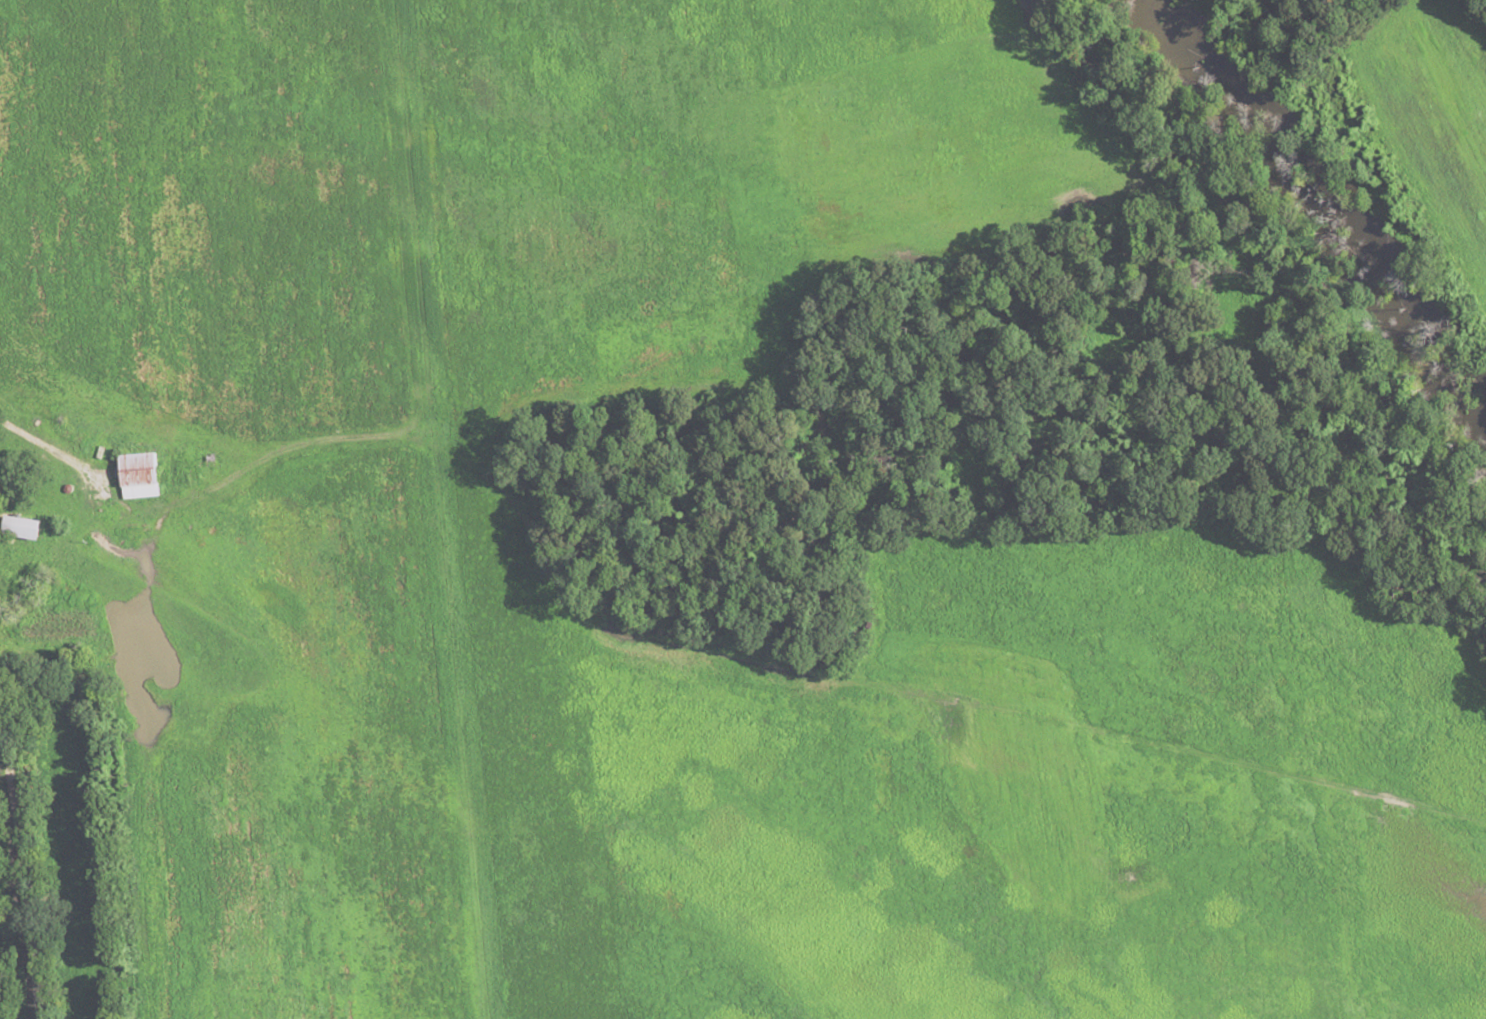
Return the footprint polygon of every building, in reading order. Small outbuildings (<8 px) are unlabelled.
[(124,499),(121,455),(158,453),(160,497),(124,499)] [(74,491),(55,471),(61,466),(80,486),(74,491)] [(42,540),(7,536),(10,515),(45,519),(42,540)]
